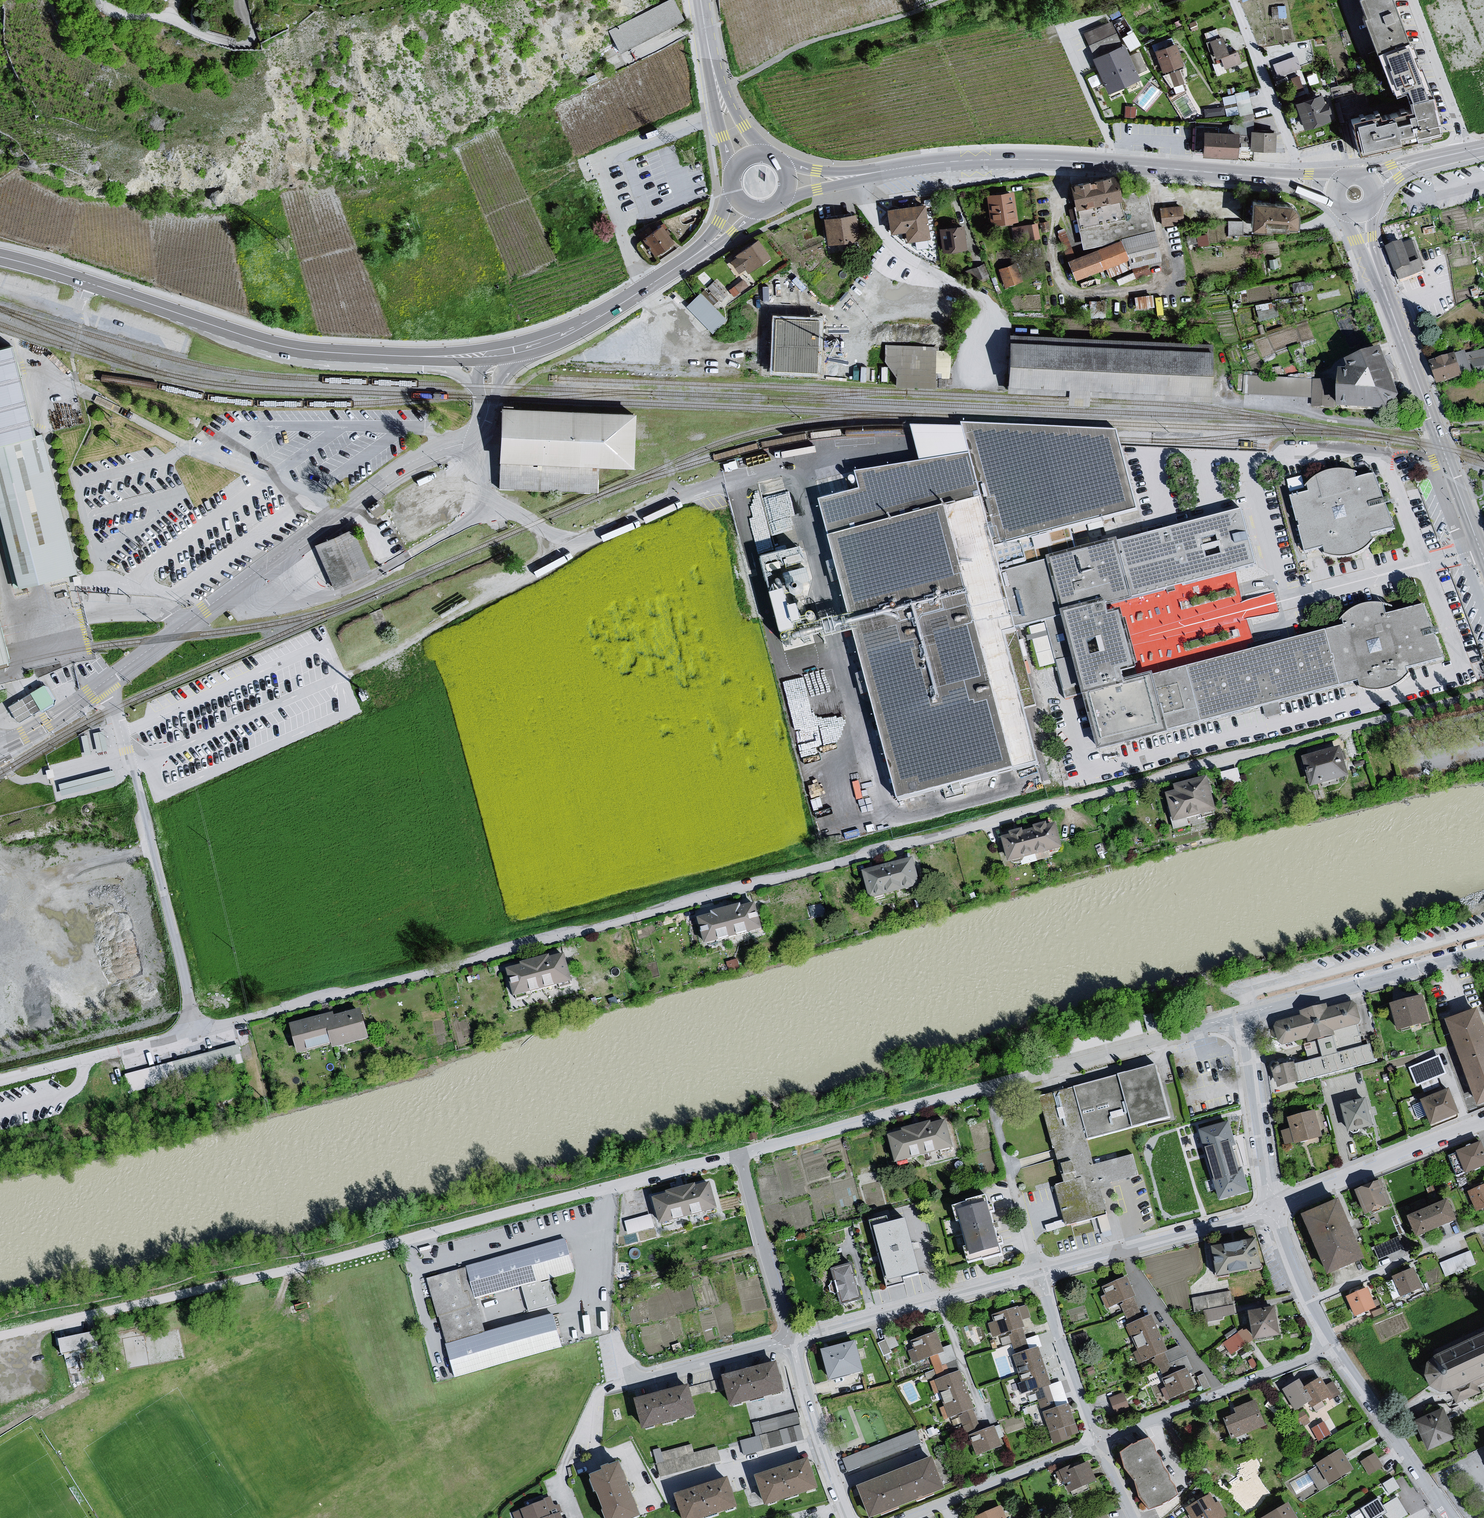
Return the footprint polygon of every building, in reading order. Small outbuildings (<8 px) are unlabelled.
[(604,34),(617,58),(687,19),(676,0),(666,0),(604,34)] [(1364,15),(1362,17),(1376,54),(1409,45),(1394,0),(1359,0),(1364,15)] [(1111,22),(1083,35),(1093,59),(1121,48),(1111,22)] [(1122,35),(1130,49),(1141,42),(1133,28),(1122,35)] [(1223,39),(1208,44),(1217,72),(1243,65),(1239,53),(1228,57),(1223,39)] [(1409,45),(1376,54),(1393,95),(1400,93),(1425,86),(1409,45)] [(1121,48),(1093,59),(1110,95),(1140,81),(1125,46),(1121,48)] [(1176,46),(1154,52),(1164,76),(1169,74),(1179,70),(1183,69),(1176,46)] [(1296,57),(1274,65),(1278,76),(1300,68),(1296,57)] [(1179,70),(1169,74),(1174,88),(1184,85),(1179,70)] [(1289,77),(1295,91),(1305,87),(1299,73),(1289,77)] [(1425,86),(1400,93),(1400,96),(1406,94),(1410,107),(1401,109),(1398,110),(1398,113),(1394,114),(1396,118),(1382,122),(1380,115),(1362,119),(1346,122),(1355,153),(1440,135),(1430,98),(1425,86)] [(1250,90),(1223,93),(1226,114),(1253,111),(1250,90)] [(1324,96),(1296,104),(1298,113),(1297,115),(1301,124),(1305,126),(1306,131),(1333,123),(1330,115),(1333,113),(1330,106),(1326,105),(1324,96)] [(1197,132),(1195,156),(1239,159),(1240,136),(1197,132)] [(1275,134),(1252,133),(1251,151),(1273,152),(1275,134)] [(1116,177),(1070,187),(1075,210),(1121,201),(1116,177)] [(1017,223),(1013,193),(986,197),(991,227),(1017,223)] [(1298,216),(1297,209),(1291,205),(1253,203),(1251,231),(1297,233),(1298,216)] [(891,234),(907,233),(908,244),(930,242),(926,208),(888,212),(891,234)] [(1180,208),(1158,209),(1160,227),(1182,226),(1180,208)] [(854,216),(824,220),(827,245),(858,241),(854,216)] [(1230,219),(1230,232),(1243,232),(1243,219),(1230,219)] [(1015,238),(1040,235),(1038,221),(1013,225),(1015,238)] [(963,226),(938,231),(942,254),(967,249),(963,226)] [(662,228),(643,241),(655,258),(673,245),(662,228)] [(1412,241),(1387,250),(1400,284),(1425,274),(1420,262),(1412,241)] [(739,273),(744,270),(747,274),(769,259),(758,242),(735,257),(737,259),(732,262),(739,273)] [(1120,242),(1068,263),(1077,281),(1129,260),(1120,242)] [(980,270),(986,268),(985,263),(971,267),(974,278),(981,276),(980,270)] [(1004,285),(1018,281),(1014,263),(999,266),(1004,285)] [(735,294),(749,284),(744,277),(730,287),(735,294)] [(701,290),(687,304),(713,331),(728,317),(701,290)] [(1137,307),(1155,305),(1153,292),(1136,294),(1137,307)] [(1213,345),(1008,337),(1009,394),(1210,403),(1213,345)] [(0,348),(0,525),(16,591),(76,576),(41,434),(36,436),(13,345),(0,348)] [(938,348),(885,346),(885,363),(896,379),(896,386),(937,389),(937,379),(950,378),(950,352),(938,352),(938,348)] [(1431,365),(1441,388),(1483,376),(1483,351),(1468,355),(1467,354),(1431,365)] [(1403,403),(1395,383),(1395,382),(1384,355),(1348,370),(1351,377),(1346,377),(1342,413),(1392,418),(1403,403)] [(1334,406),(1335,378),(1246,374),(1245,393),(1313,396),(1312,406),(1334,406)] [(634,414),(500,409),(497,487),(596,491),(597,466),(632,467),(634,414)] [(999,576),(992,550),(1135,514),(1115,435),(957,430),(965,461),(856,478),(861,496),(821,507),(830,544),(899,806),(1037,770),(1003,639),(1003,638),(1014,635),(1014,632),(999,576)] [(1376,478),(1358,483),(1356,476),(1351,474),(1343,473),(1335,474),(1326,476),(1318,479),(1312,484),(1309,488),(1311,495),(1292,500),(1307,554),(1325,550),(1327,556),(1332,558),(1339,559),(1350,558),(1361,554),(1369,550),(1375,544),(1373,537),(1392,532),(1376,478)] [(747,491),(759,542),(760,542),(758,531),(761,531),(760,528),(769,526),(760,488),(747,491)] [(1246,515),(999,576),(1014,632),(1027,629),(1037,672),(1057,667),(1066,704),(1085,700),(1102,756),(1172,738),(1171,733),(1362,684),(1364,691),(1379,691),(1395,688),(1406,683),(1410,677),(1409,671),(1446,660),(1426,607),(1388,616),(1385,607),(1375,607),(1363,610),(1351,618),(1345,625),(1347,631),(1130,685),(1128,676),(1143,672),(1126,616),(1113,619),(1109,606),(1258,568),(1246,515)] [(351,531),(314,548),(333,591),(370,574),(351,531)] [(799,554),(764,562),(781,639),(816,632),(799,554)] [(830,722),(847,719),(839,682),(786,693),(796,741),(833,734),(830,722)] [(37,711),(49,704),(50,701),(42,688),(6,709),(14,722),(36,709),(37,711)] [(1342,751),(1305,761),(1314,791),(1351,781),(1342,751)] [(1225,783),(1242,780),(1239,767),(1222,770),(1225,783)] [(1176,788),(1178,795),(1169,798),(1176,825),(1217,814),(1208,780),(1176,788)] [(1005,840),(1012,865),(1064,851),(1057,826),(1005,840)] [(914,861),(864,874),(871,900),(921,887),(914,861)] [(706,947),(763,931),(756,906),(743,910),(742,907),(713,915),(714,918),(699,922),(706,947)] [(522,966),(523,970),(508,974),(515,1000),(572,986),(565,959),(552,962),(551,958),(522,966)] [(1397,1029),(1428,1021),(1421,994),(1390,1002),(1397,1029)] [(1357,1048),(1353,1036),(1358,1035),(1358,1032),(1363,1030),(1356,1002),(1329,1009),(1328,1005),(1301,1012),(1302,1016),(1277,1022),(1276,1026),(1280,1039),(1284,1042),(1308,1036),(1310,1043),(1304,1044),(1308,1060),(1274,1069),(1278,1086),(1375,1060),(1371,1044),(1357,1048)] [(1445,1017),(1475,1103),(1483,1100),(1483,1031),(1475,1006),(1445,1017)] [(299,1056),(334,1047),(335,1050),(367,1042),(360,1013),(334,1020),(333,1015),(291,1026),(299,1056)] [(236,1047),(125,1078),(130,1095),(241,1064),(236,1047)] [(1439,1054),(1408,1066),(1415,1085),(1447,1074),(1439,1054)] [(1158,1068),(1073,1091),(1088,1143),(1172,1122),(1158,1068)] [(1448,1087),(1421,1098),(1430,1122),(1458,1111),(1448,1087)] [(1094,1168),(1073,1091),(1039,1100),(1063,1185),(1055,1187),(1067,1231),(1109,1220),(1100,1188),(1138,1177),(1134,1157),(1094,1168)] [(1365,1097),(1341,1104),(1348,1130),(1372,1123),(1365,1097)] [(1314,1109),(1289,1116),(1292,1127),(1282,1129),(1285,1140),(1295,1138),(1296,1143),(1322,1136),(1314,1109)] [(1237,1146),(1229,1121),(1200,1129),(1211,1175),(1239,1167),(1234,1148),(1233,1147),(1237,1146)] [(949,1123),(890,1137),(897,1167),(956,1152),(949,1123)] [(1459,1154),(1467,1175),(1483,1170),(1483,1146),(1459,1154)] [(1239,1167),(1211,1175),(1219,1200),(1250,1191),(1242,1166),(1239,1167)] [(714,1184),(653,1199),(660,1228),(721,1212),(714,1184)] [(1383,1184),(1359,1194),(1369,1216),(1393,1208),(1383,1184)] [(1468,1194),(1477,1214),(1483,1211),(1483,1188),(1468,1194)] [(990,1201),(956,1211),(971,1267),(1005,1257),(990,1201)] [(1450,1202),(1410,1220),(1420,1241),(1459,1223),(1450,1202)] [(1344,1205),(1305,1218),(1333,1276),(1370,1261),(1344,1205)] [(625,1218),(628,1232),(655,1226),(652,1213),(625,1218)] [(887,1220),(871,1224),(888,1291),(904,1287),(902,1279),(918,1275),(904,1221),(888,1225),(887,1220)] [(1404,1249),(1399,1237),(1373,1247),(1378,1259),(1404,1249)] [(564,1241),(466,1269),(475,1303),(574,1275),(564,1241)] [(1258,1241),(1215,1249),(1221,1278),(1264,1270),(1258,1241)] [(1471,1248),(1439,1262),(1445,1276),(1477,1262),(1471,1248)] [(853,1266),(832,1271),(841,1307),(862,1301),(853,1266)] [(466,1269),(426,1280),(445,1345),(484,1334),(475,1303),(466,1269)] [(1412,1269),(1394,1277),(1401,1294),(1420,1287),(1412,1269)] [(1126,1278),(1100,1289),(1109,1309),(1119,1305),(1133,1299),(1135,1298),(1126,1278)] [(1367,1287),(1345,1296),(1353,1316),(1375,1307),(1367,1287)] [(1232,1290),(1193,1295),(1195,1310),(1207,1308),(1208,1318),(1235,1315),(1232,1290)] [(1133,1299),(1119,1305),(1128,1325),(1142,1319),(1133,1299)] [(1018,1309),(988,1319),(993,1340),(1009,1336),(1015,1357),(1028,1353),(1022,1331),(1024,1330),(1022,1321),(1030,1318),(1027,1309),(1018,1309)] [(1278,1310),(1252,1313),(1257,1342),(1283,1339),(1278,1310)] [(551,1316),(484,1334),(445,1345),(455,1380),(561,1350),(551,1316)] [(1168,1352),(1152,1318),(1127,1328),(1142,1362),(1168,1352)] [(1223,1338),(1229,1352),(1246,1346),(1244,1341),(1253,1337),(1249,1327),(1223,1338)] [(60,1340),(64,1357),(99,1348),(94,1331),(60,1340)] [(936,1333),(911,1341),(915,1349),(909,1351),(912,1364),(929,1360),(938,1381),(948,1377),(941,1355),(944,1353),(936,1333)] [(879,1341),(883,1352),(900,1345),(896,1334),(879,1341)] [(1431,1360),(1428,1373),(1431,1385),(1442,1391),(1450,1390),(1454,1390),(1483,1376),(1483,1334),(1431,1360)] [(856,1345),(824,1352),(831,1382),(864,1373),(856,1345)] [(1015,1357),(1011,1358),(1021,1388),(1035,1391),(1039,1411),(1055,1407),(1048,1387),(1052,1387),(1040,1349),(1028,1353),(1015,1357)] [(776,1360),(722,1374),(730,1405),(785,1390),(776,1360)] [(1188,1370),(1162,1381),(1165,1388),(1160,1391),(1166,1403),(1185,1396),(1196,1390),(1188,1370)] [(948,1377),(938,1381),(934,1382),(948,1422),(974,1410),(960,1373),(948,1377)] [(1450,1390),(1456,1402),(1480,1392),(1477,1385),(1483,1382),(1483,1376),(1454,1390),(1450,1390)] [(1299,1381),(1284,1390),(1295,1408),(1308,1400),(1311,1406),(1327,1397),(1328,1400),(1339,1393),(1333,1382),(1325,1387),(1320,1378),(1303,1388),(1299,1381)] [(688,1384),(634,1398),(642,1429),(697,1414),(688,1384)] [(1123,1394),(1108,1399),(1114,1417),(1129,1412),(1123,1394)] [(1254,1402),(1236,1409),(1238,1414),(1227,1418),(1233,1435),(1262,1424),(1254,1402)] [(1069,1406),(1042,1414),(1051,1447),(1071,1441),(1070,1439),(1079,1436),(1069,1406)] [(1299,1413),(1305,1422),(1311,1418),(1306,1409),(1299,1413)] [(799,1411),(753,1420),(756,1435),(741,1438),(744,1452),(805,1439),(799,1411)] [(1445,1411),(1416,1423),(1429,1452),(1459,1440),(1445,1411)] [(1323,1422),(1312,1428),(1319,1439),(1330,1433),(1323,1422)] [(999,1424),(969,1436),(976,1459),(1008,1448),(999,1424)] [(848,1470),(922,1441),(917,1428),(843,1457),(848,1470)] [(1142,1439),(1118,1451),(1124,1462),(1125,1470),(1134,1480),(1137,1489),(1138,1497),(1146,1505),(1150,1511),(1178,1494),(1170,1480),(1171,1476),(1164,1467),(1163,1458),(1156,1452),(1156,1448),(1151,1439),(1142,1439)] [(722,1459),(718,1444),(695,1450),(693,1441),(655,1451),(661,1474),(722,1459)] [(1341,1448),(1316,1464),(1328,1484),(1354,1468),(1341,1448)] [(1375,1453),(1361,1461),(1369,1475),(1383,1467),(1375,1453)] [(931,1454),(856,1485),(869,1517),(944,1487),(931,1454)] [(808,1457),(754,1474),(764,1505),(818,1487),(808,1457)] [(1072,1464),(1058,1470),(1068,1493),(1096,1481),(1088,1461),(1073,1467),(1072,1464)] [(591,1480),(609,1517),(643,1517),(623,1468),(591,1480)] [(1383,1481),(1389,1493),(1401,1486),(1394,1475),(1383,1481)] [(674,1493),(682,1517),(701,1517),(738,1506),(728,1476),(674,1493)] [(1186,1508),(1191,1517),(1221,1517),(1227,1515),(1220,1502),(1215,1504),(1210,1495),(1186,1508)] [(512,1513),(514,1517),(548,1517),(560,1513),(563,1512),(560,1504),(555,1505),(553,1504),(551,1496),(543,1498),(543,1499),(512,1513)] [(1358,1513),(1361,1517),(1392,1517),(1381,1499),(1358,1513)] [(1262,1517),(1298,1517),(1289,1501),(1262,1517)] [(973,1517),(1006,1517),(1001,1505),(973,1517)]
